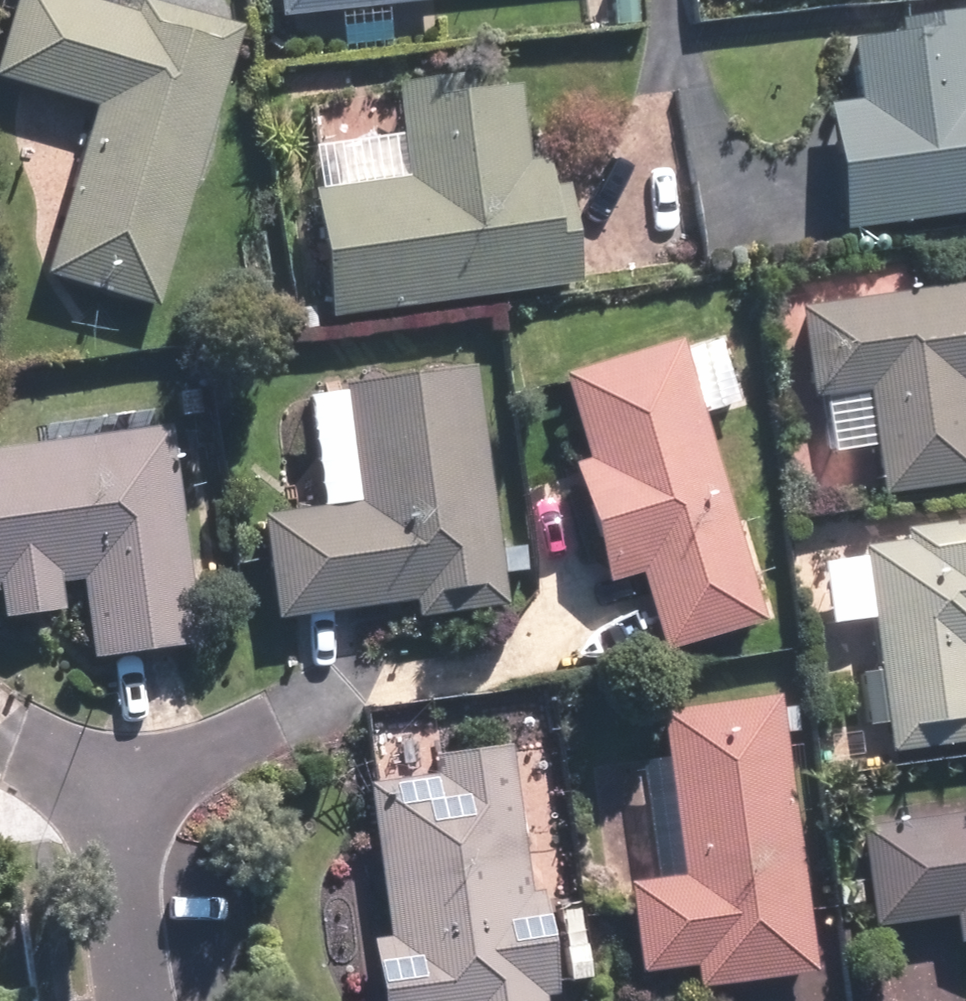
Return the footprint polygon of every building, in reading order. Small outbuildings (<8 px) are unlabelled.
[(95,108),(48,276),(153,306),(232,25),(143,0),(135,0),(130,16),(73,0),(12,0),(0,41),(0,81),(95,108)] [(272,15),(394,0),(270,0),(272,15)] [(856,102),(821,106),(835,227),(965,211),(965,20),(848,34),(856,102)] [(393,99),(403,180),(306,192),(322,318),(573,286),(558,161),(520,166),(509,84),(393,99)] [(861,392),(875,498),(965,486),(965,403),(964,389),(965,389),(965,284),(798,306),(810,398),(861,392)] [(602,588),(639,577),(660,648),(756,619),(673,340),(597,363),(557,375),(583,460),(565,465),(602,588)] [(267,619),(407,601),(409,620),(497,609),(468,374),(390,384),(301,396),(316,508),(254,516),(267,619)] [(87,657),(190,644),(162,426),(0,447),(0,622),(58,614),(54,584),(77,581),(87,657)] [(873,668),(853,670),(859,725),(879,723),(883,752),(965,743),(965,532),(815,549),(824,623),(867,618),(873,668)] [(631,971),(689,964),(692,987),(808,973),(774,702),(656,716),(676,877),(620,884),(631,971)] [(526,996),(553,994),(546,913),(519,915),(505,745),(428,752),(430,777),(365,783),(378,937),(363,938),(368,1000),(526,1000),(526,996)] [(946,913),(949,943),(965,941),(965,807),(856,821),(868,923),(946,913)]
